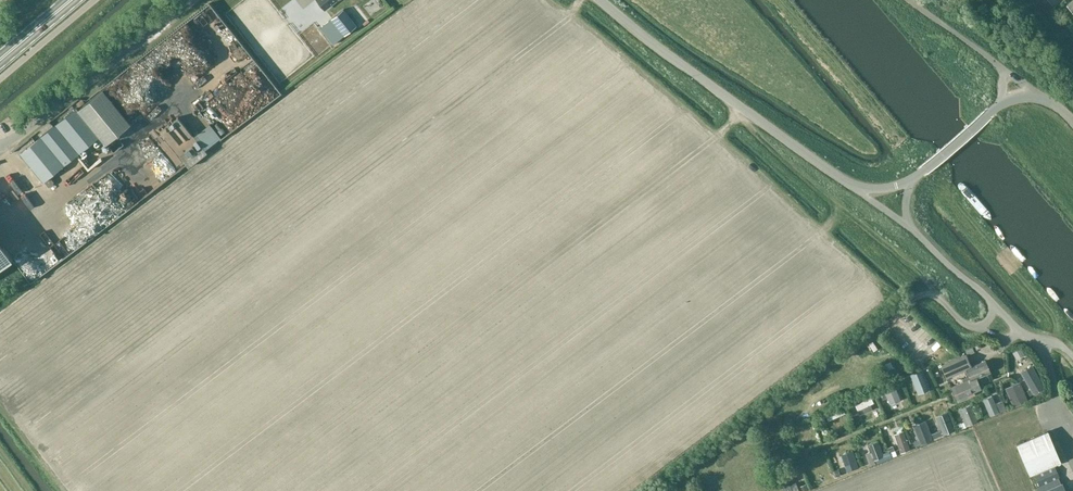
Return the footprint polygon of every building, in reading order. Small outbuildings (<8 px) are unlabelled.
[(324,9),(335,0),(317,0),(324,9)] [(312,1),(302,9),(309,20),(320,12),(312,1)] [(46,29),(63,13),(59,9),(42,25),(46,29)] [(343,9),(320,28),(333,44),(357,26),(343,9)] [(235,85),(231,88),(238,100),(243,97),(235,85)] [(105,142),(130,123),(103,89),(78,109),(76,107),(21,152),(43,181),(44,180),(48,185),(50,186),(53,183),(53,182),(49,176),(99,135),(105,142)] [(210,106),(215,102),(207,92),(202,96),(210,106)] [(219,115),(214,119),(223,131),(228,127),(219,115)] [(178,117),(160,132),(189,167),(207,152),(178,117)] [(132,126),(139,134),(148,127),(141,119),(132,126)] [(14,259),(0,241),(0,270),(14,259)] [(968,355),(974,352),(971,344),(965,347),(968,355)] [(1015,358),(1023,353),(1021,349),(1013,354),(1015,358)] [(990,371),(987,366),(985,360),(972,366),(966,353),(941,364),(947,378),(966,369),(970,378),(971,380),(977,377),(990,371)] [(879,374),(889,373),(889,363),(879,363),(879,374)] [(1020,372),(1033,394),(1045,387),(1032,365),(1020,372)] [(912,380),(918,394),(930,388),(922,369),(905,376),(907,382),(912,380)] [(971,380),(970,378),(950,386),(957,402),(975,394),(974,392),(982,388),(977,377),(971,380)] [(1005,388),(1013,407),(1028,401),(1020,382),(1005,388)] [(883,386),(878,388),(882,400),(887,398),(890,404),(900,399),(894,385),(885,389),(883,386)] [(983,400),(990,416),(999,412),(992,395),(983,400)] [(852,405),(855,413),(869,408),(866,399),(852,405)] [(966,426),(977,422),(970,405),(959,409),(966,426)] [(826,419),(843,414),(841,409),(824,414),(826,419)] [(943,435),(954,430),(947,412),(936,416),(943,435)] [(913,426),(920,445),(934,440),(926,420),(913,426)] [(1029,474),(1060,461),(1048,430),(1016,444),(1029,474)] [(894,434),(901,453),(910,450),(903,431),(894,434)] [(868,445),(874,460),(884,456),(878,441),(868,445)] [(853,451),(842,454),(848,471),(858,467),(853,451)] [(1035,474),(1039,485),(1036,487),(1037,490),(1066,490),(1062,483),(1061,483),(1059,477),(1059,476),(1055,466),(1035,474)]
